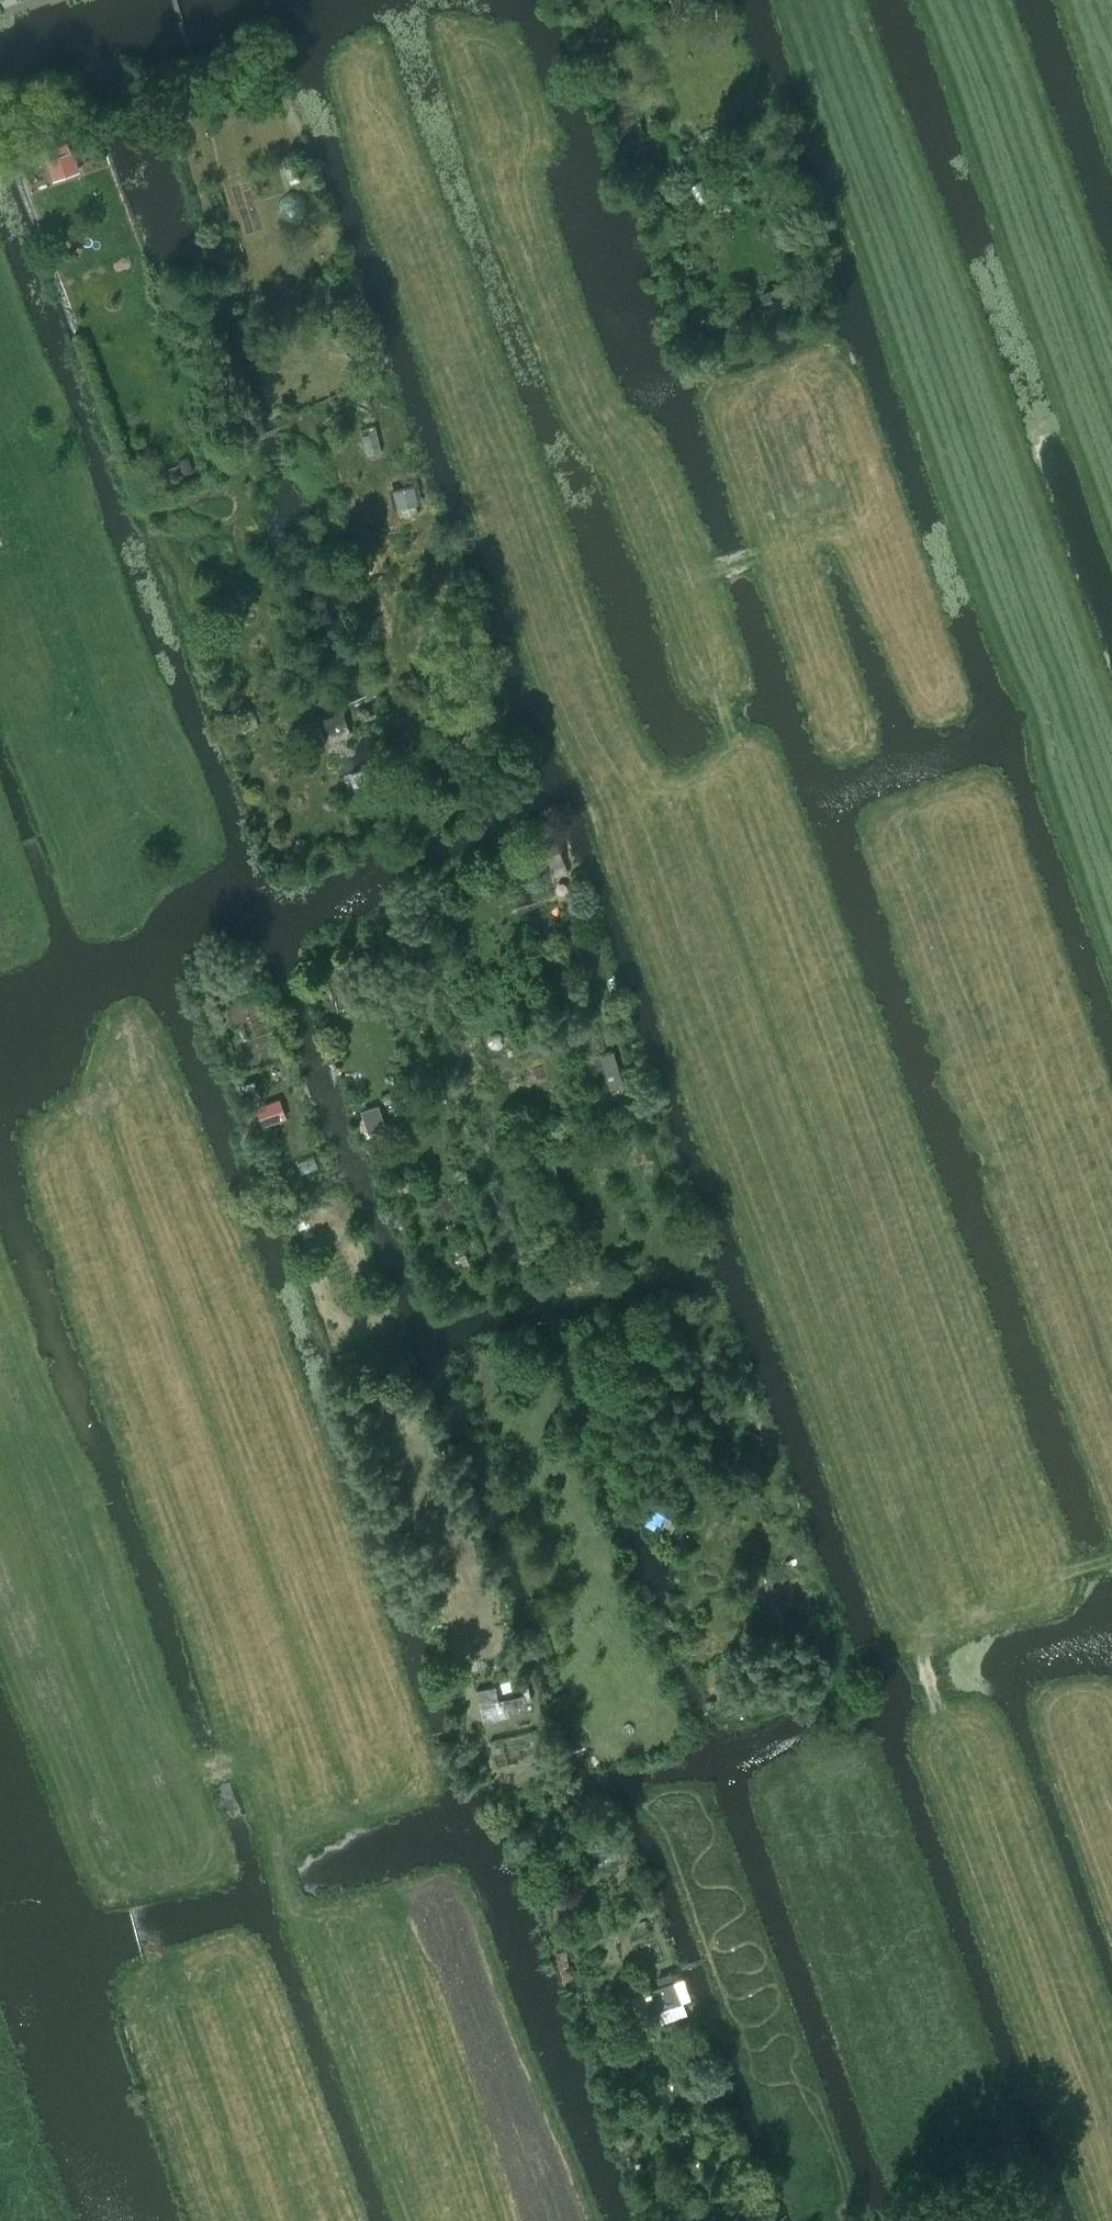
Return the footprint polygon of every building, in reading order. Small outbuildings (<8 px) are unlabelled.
[(73,150),(46,160),(54,180),(80,170),(74,154),(73,150)] [(294,161),(283,165),(288,179),(299,174),(294,161)] [(790,282),(762,292),(770,314),(776,312),(797,305),(791,288),(790,282)] [(417,481),(388,488),(393,510),(423,503),(417,481)] [(325,736),(350,728),(344,711),(319,719),(325,736)] [(545,865),(554,862),(564,858),(557,840),(556,841),(552,831),(537,837),(541,847),(538,848),(545,865)] [(280,1098),(257,1106),(264,1126),(280,1120),(287,1118),(280,1098)] [(379,1104),(362,1109),(364,1117),(369,1133),(387,1127),(380,1106),(379,1104)] [(475,1689),(483,1723),(510,1717),(509,1713),(528,1709),(524,1694),(499,1700),(496,1684),(475,1689)] [(649,1989),(632,1995),(634,2001),(638,2015),(639,2016),(655,2011),(659,2010),(672,2005),(672,2004),(687,1999),(680,1979),(674,1981),(672,1973),(669,1974),(657,1978),(659,1986),(654,1987),(649,1989)]
